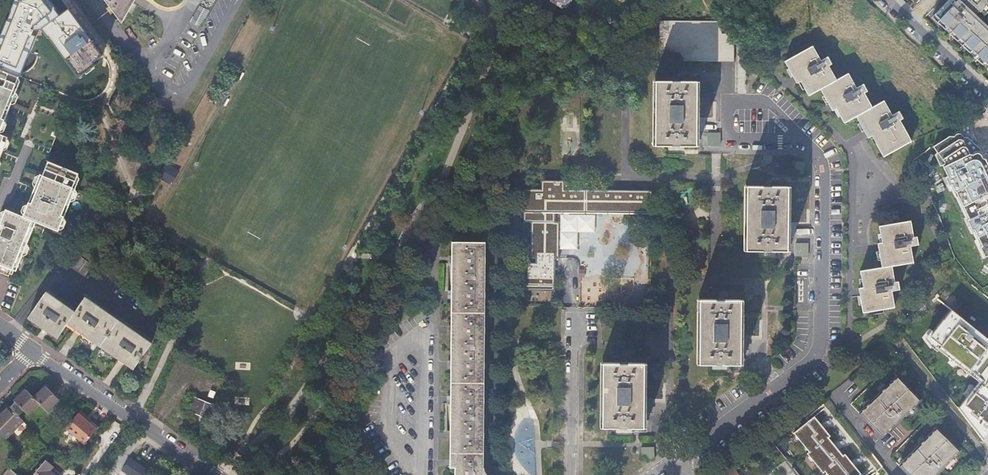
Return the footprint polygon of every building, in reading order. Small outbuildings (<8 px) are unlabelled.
[(122,24),(135,0),(104,0),(122,24)] [(934,15),(939,20),(937,22),(945,30),(947,27),(952,31),(949,34),(957,41),(960,39),(964,43),(962,46),(970,53),(972,50),(976,55),(974,57),(982,65),(984,62),(987,66),(987,32),(957,2),(954,0),(948,0),(934,15)] [(987,32),(987,27),(975,15),(979,11),(976,8),(973,11),(971,9),(970,10),(965,5),(965,4),(963,2),(964,0),(959,0),(957,2),(987,32)] [(963,2),(965,4),(965,5),(970,10),(971,9),(973,11),(976,8),(979,11),(984,16),(987,12),(987,0),(964,0),(963,2)] [(191,22),(199,26),(207,10),(200,6),(191,22)] [(722,17),(658,16),(658,62),(733,63),(734,30),(721,30),(722,17)] [(29,81),(47,34),(39,24),(25,18),(23,19),(21,23),(8,19),(5,28),(3,34),(0,32),(0,69),(19,77),(29,81)] [(855,89),(849,78),(847,74),(835,81),(828,66),(831,65),(828,60),(827,58),(820,61),(812,47),(793,57),(784,62),(788,69),(793,76),(794,79),(796,83),(798,83),(800,82),(804,89),(808,96),(820,90),(824,96),(828,104),(830,107),(832,111),(833,110),(836,109),(840,117),(844,123),(856,117),(859,123),(864,131),(866,135),(868,138),(869,137),(871,136),(875,144),(883,157),(910,142),(899,121),(902,119),(898,112),(891,116),(883,102),(871,108),(865,98),(863,94),(866,92),(862,85),(855,89)] [(0,69),(0,133),(5,122),(9,111),(11,106),(12,105),(16,93),(16,92),(14,91),(19,79),(19,77),(0,69)] [(695,147),(696,83),(655,82),(654,146),(695,147)] [(924,155),(937,168),(986,258),(987,257),(987,166),(979,149),(967,138),(948,137),(924,155)] [(791,162),(793,173),(801,172),(799,161),(791,162)] [(35,188),(34,190),(32,196),(28,204),(23,218),(5,211),(5,212),(0,223),(0,266),(12,271),(15,272),(21,256),(26,245),(35,223),(58,232),(58,230),(63,219),(67,208),(69,204),(70,202),(74,191),(75,190),(72,189),(77,177),(78,175),(48,163),(42,177),(40,176),(40,177),(35,188)] [(172,185),(180,172),(166,164),(160,178),(172,185)] [(522,286),(554,286),(554,259),(557,259),(558,223),(554,223),(554,213),(651,213),(651,191),(563,190),(563,180),(541,180),(540,190),(523,190),(523,213),(532,213),(532,217),(532,223),(531,259),(536,259),(536,264),(536,268),(522,268),(522,286)] [(747,187),(746,251),(786,251),(787,187),(747,187)] [(532,213),(523,213),(523,223),(532,223),(532,217),(532,213)] [(878,227),(880,234),(881,243),(878,243),(877,244),(878,248),(878,251),(880,260),(881,268),(860,271),(861,279),(862,287),(859,288),(858,288),(859,293),(859,296),(861,305),(862,312),(893,306),(890,291),(898,289),(897,282),(893,282),(890,266),(912,262),(909,246),(917,245),(916,237),(912,238),(909,222),(878,227)] [(481,307),(482,242),(451,242),(451,257),(451,293),(451,336),(451,375),(450,412),(449,451),(449,465),(449,467),(454,467),(454,474),(483,474),(480,471),(479,466),(481,307)] [(795,243),(795,255),(808,256),(808,243),(795,243)] [(72,251),(67,258),(76,264),(81,257),(72,251)] [(0,266),(0,271),(10,275),(12,271),(0,266)] [(46,292),(28,318),(44,329),(57,338),(67,324),(77,331),(121,361),(132,369),(138,361),(139,362),(141,359),(140,358),(150,343),(84,297),(74,311),(46,292)] [(699,300),(698,364),(739,365),(740,300),(699,300)] [(951,308),(943,317),(942,317),(929,334),(939,343),(937,346),(951,358),(954,356),(982,379),(958,408),(981,438),(987,429),(987,338),(951,308)] [(602,364),(602,428),(642,428),(643,365),(602,364)] [(897,377),(859,414),(881,438),(899,420),(920,400),(897,377)] [(26,390),(14,402),(27,415),(38,404),(47,412),(58,400),(51,394),(45,388),(34,398),(26,390)] [(217,407),(193,396),(186,412),(195,416),(210,422),(217,407)] [(14,402),(9,407),(12,410),(18,416),(23,411),(14,402)] [(0,415),(0,434),(5,439),(22,421),(18,416),(12,410),(8,407),(0,415)] [(65,429),(84,445),(97,431),(90,425),(85,421),(87,419),(79,412),(65,429)] [(791,433),(824,474),(863,474),(864,474),(815,414),(791,433)] [(899,465),(909,474),(934,474),(939,470),(959,451),(937,427),(899,465)] [(641,447),(641,460),(654,460),(654,447),(641,447)] [(128,474),(149,474),(150,473),(130,459),(127,463),(122,471),(128,474)] [(784,460),(776,466),(781,473),(784,470),(787,474),(797,474),(784,460)] [(49,471),(52,467),(45,461),(34,474),(53,474),(49,471)]
